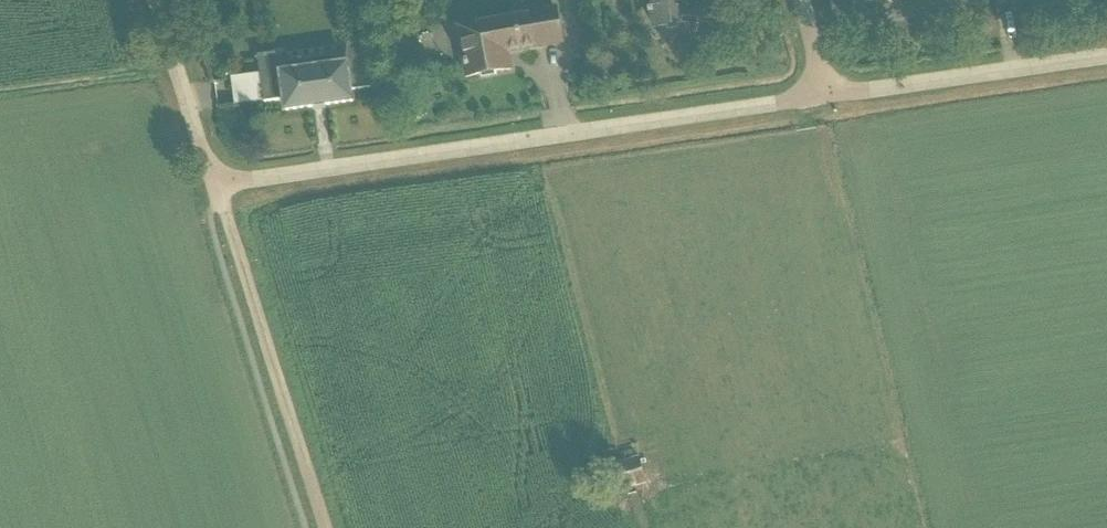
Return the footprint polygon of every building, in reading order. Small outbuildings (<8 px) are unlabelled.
[(681,0),(650,0),(654,30),(690,25),(687,6),(682,7),(681,0)] [(555,9),(458,26),(466,79),(510,72),(508,55),(561,45),(555,9)] [(371,90),(365,43),(347,45),(346,65),(340,65),(339,59),(287,66),(288,72),(282,73),(276,55),(258,57),(265,104),(285,101),(287,113),(353,104),(351,92),(371,90)]
